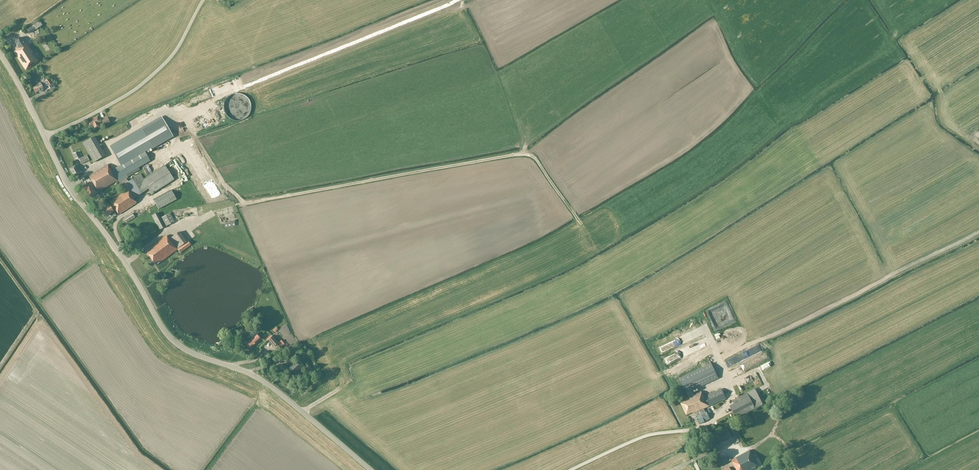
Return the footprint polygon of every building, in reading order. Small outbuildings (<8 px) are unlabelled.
[(40,21),(27,29),(29,32),(35,29),(36,30),(43,26),(40,21)] [(19,49),(14,53),(25,70),(38,62),(30,49),(29,48),(27,45),(26,43),(26,44),(25,44),(23,41),(21,38),(20,38),(15,42),(19,49)] [(44,90),(41,83),(36,85),(37,86),(33,88),(36,93),(39,91),(40,92),(44,90)] [(224,106),(224,107),(224,109),(224,110),(224,111),(225,112),(225,113),(226,114),(226,115),(227,116),(228,117),(229,118),(230,119),(231,119),(232,120),(233,120),(234,120),(234,121),(235,121),(236,121),(238,121),(239,121),(240,121),(241,121),(242,120),(243,120),(244,119),(245,119),(246,118),(247,117),(248,116),(249,115),(249,114),(250,113),(250,112),(251,111),(251,110),(251,109),(251,107),(251,106),(251,105),(251,104),(250,103),(250,102),(249,101),(249,100),(248,99),(247,98),(246,97),(245,96),(244,96),(243,95),(242,95),(241,94),(240,94),(239,94),(237,94),(236,94),(235,94),(234,94),(233,95),(232,95),(231,96),(230,96),(229,97),(228,98),(227,99),(226,100),(226,101),(225,102),(225,103),(224,104),(224,105),(224,106)] [(98,116),(91,119),(92,121),(88,122),(89,126),(93,125),(95,128),(100,126),(98,123),(100,123),(98,116)] [(115,181),(150,162),(150,161),(145,152),(152,148),(173,136),(162,117),(110,147),(121,166),(112,171),(110,169),(107,165),(89,176),(95,188),(94,189),(91,184),(83,188),(89,198),(96,194),(96,193),(115,182),(115,181)] [(110,132),(112,137),(134,127),(132,122),(110,132)] [(94,137),(83,143),(94,162),(105,156),(94,137)] [(78,159),(81,165),(89,161),(86,156),(78,159)] [(154,169),(166,161),(163,156),(151,164),(154,169)] [(78,164),(70,169),(75,176),(82,172),(78,164)] [(141,175),(129,182),(127,179),(120,183),(122,188),(125,186),(128,190),(110,201),(112,204),(110,206),(108,203),(105,206),(106,207),(102,210),(106,216),(113,211),(113,210),(115,209),(118,214),(136,203),(134,199),(135,199),(134,198),(149,189),(152,194),(174,180),(165,166),(144,179),(141,175)] [(171,191),(154,200),(159,209),(177,200),(171,191)] [(197,208),(173,211),(174,218),(198,214),(197,208)] [(231,209),(218,212),(219,216),(224,214),(225,218),(229,217),(229,216),(233,215),(232,213),(229,214),(228,212),(232,211),(231,209)] [(158,213),(152,216),(159,230),(165,227),(158,213)] [(170,213),(162,218),(166,226),(175,222),(170,213)] [(132,214),(124,219),(127,223),(135,218),(132,214)] [(150,247),(152,250),(147,254),(156,266),(178,249),(180,253),(191,245),(188,241),(186,243),(179,233),(169,240),(166,236),(150,247)] [(725,304),(708,309),(713,326),(733,320),(732,314),(728,315),(725,304)] [(256,335),(247,343),(251,348),(260,339),(256,335)] [(272,337),(268,341),(274,347),(278,343),(272,337)] [(290,357),(299,353),(297,349),(288,353),(290,357)] [(296,356),(300,361),(304,356),(301,352),(296,356)] [(664,359),(667,364),(683,356),(680,352),(664,359)] [(298,360),(289,368),(294,374),(303,366),(298,360)] [(711,363),(680,378),(690,398),(680,403),(686,415),(692,412),(693,413),(699,411),(701,414),(696,416),(700,424),(710,419),(707,412),(705,412),(704,408),(726,398),(722,389),(706,396),(705,395),(704,396),(702,392),(695,396),(692,390),(718,378),(711,363)] [(316,374),(308,365),(306,367),(314,376),(316,374)] [(734,405),(730,407),(736,418),(763,404),(755,389),(732,401),(734,405)] [(735,425),(728,429),(736,443),(742,440),(735,425)] [(727,428),(710,438),(715,446),(732,437),(727,428)] [(721,460),(724,465),(731,461),(734,466),(730,468),(729,467),(724,469),(752,469),(759,466),(750,450),(731,460),(729,456),(721,460)]
